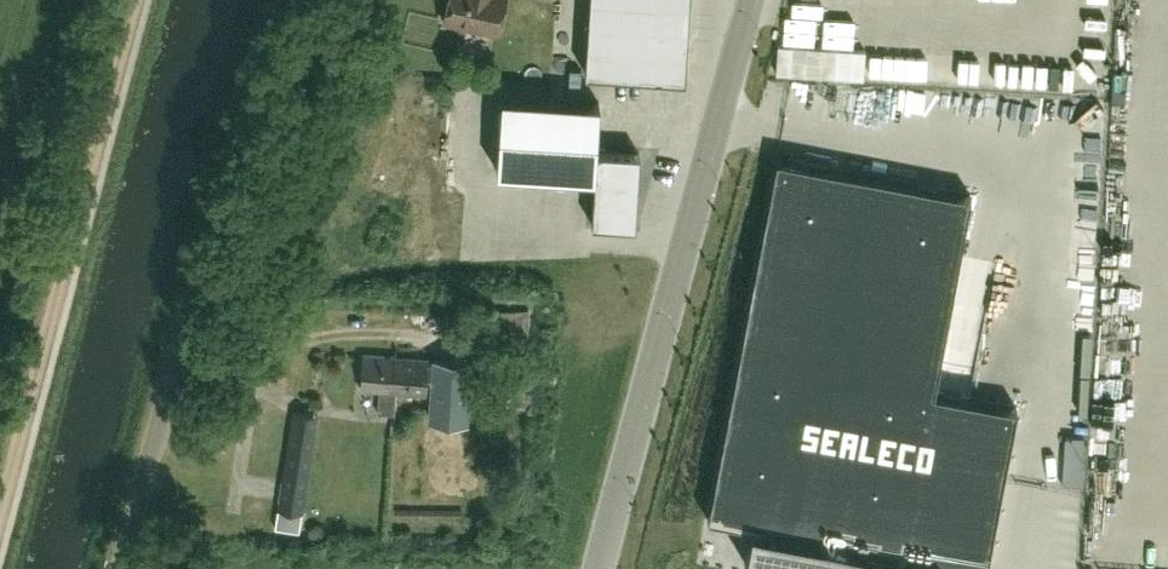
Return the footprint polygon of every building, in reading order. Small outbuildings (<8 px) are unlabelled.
[(444,19),(498,31),(505,0),(448,0),(444,19)] [(585,72),(684,78),(689,0),(589,0),(585,72)] [(591,223),(635,226),(640,151),(597,148),(599,101),(500,95),(496,169),(594,175),(591,223)] [(706,517),(751,525),(744,561),(784,568),(940,568),(941,563),(976,568),(986,568),(1017,406),(934,390),(971,194),(775,157),(706,517)] [(495,309),(494,332),(490,377),(524,380),(528,334),(529,309),(495,309)] [(392,391),(395,356),(364,353),(361,388),(379,390),(378,412),(392,413),(394,391),(392,391)] [(395,357),(392,391),(394,391),(394,390),(425,392),(426,379),(433,379),(431,419),(465,422),(468,361),(435,359),(434,362),(427,361),(427,359),(395,357)] [(284,468),(278,507),(302,511),(315,433),(291,429),(284,468)] [(1064,435),(1063,459),(1082,460),(1084,436),(1064,435)] [(278,507),(275,527),(299,531),(302,511),(278,507)]
